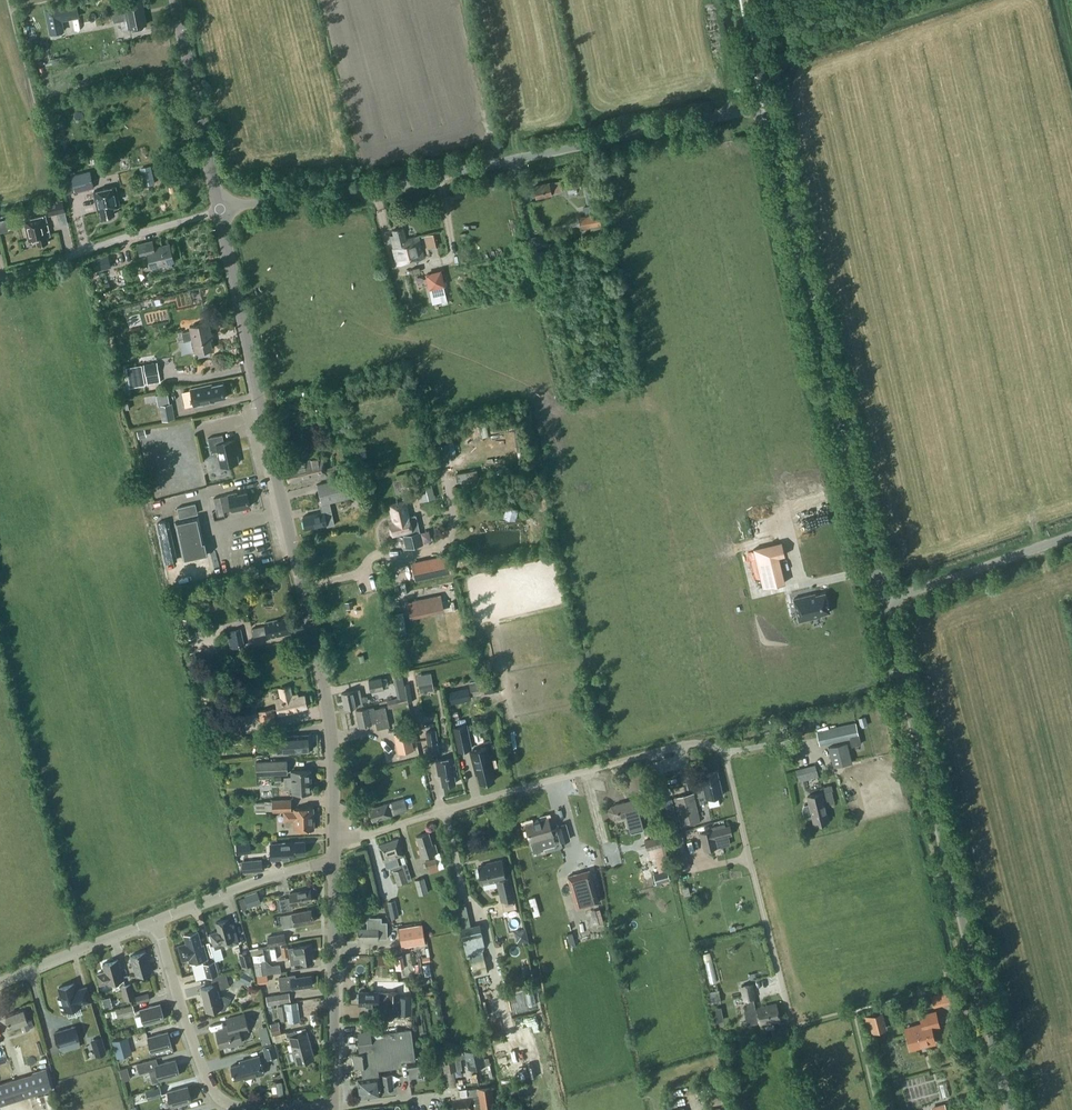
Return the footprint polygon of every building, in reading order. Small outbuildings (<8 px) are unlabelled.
[(141,0),(126,0),(124,0),(125,8),(112,10),(114,22),(127,19),(129,27),(146,24),(141,0)] [(58,5),(45,7),(50,32),(64,30),(62,20),(71,18),(68,3),(58,5)] [(140,152),(141,163),(150,161),(148,151),(140,152)] [(171,169),(170,162),(161,164),(162,170),(171,169)] [(76,192),(94,187),(89,170),(71,176),(63,179),(67,194),(75,191),(76,192)] [(127,179),(125,172),(117,174),(118,181),(127,179)] [(580,186),(578,176),(565,178),(567,189),(580,186)] [(550,184),(550,183),(534,187),(537,198),(552,194),(552,193),(563,190),(561,182),(550,184)] [(598,202),(593,182),(583,184),(588,204),(598,202)] [(115,186),(93,191),(98,210),(100,210),(101,216),(114,213),(113,207),(119,205),(119,208),(120,208),(115,186)] [(62,199),(47,203),(49,214),(65,210),(62,199)] [(579,217),(582,229),(601,224),(599,213),(579,217)] [(36,239),(37,244),(48,242),(47,236),(50,235),(45,215),(24,220),(29,240),(36,239)] [(0,220),(0,232),(9,230),(6,219),(0,220)] [(394,235),(391,236),(397,263),(424,257),(419,236),(406,239),(403,227),(393,230),(394,235)] [(426,233),(427,246),(438,246),(437,233),(426,233)] [(534,248),(550,244),(548,233),(532,236),(534,248)] [(138,244),(141,256),(149,254),(153,271),(172,266),(171,260),(173,259),(169,244),(154,248),(152,240),(138,244)] [(93,258),(96,270),(111,266),(108,254),(93,258)] [(425,273),(429,289),(446,285),(442,269),(425,273)] [(209,323),(190,327),(190,331),(183,332),(184,340),(192,338),(195,352),(212,349),(209,335),(211,335),(209,323)] [(157,362),(144,364),(146,375),(159,373),(157,363),(157,362)] [(142,364),(134,366),(138,385),(145,384),(145,380),(142,364)] [(190,389),(194,406),(215,402),(215,400),(225,397),(222,384),(211,386),(211,384),(190,389)] [(174,419),(171,404),(160,406),(163,421),(174,419)] [(147,436),(145,428),(137,430),(139,438),(147,436)] [(224,442),(223,434),(208,437),(212,452),(218,451),(222,466),(238,462),(236,453),(238,453),(235,440),(224,442)] [(450,455),(448,444),(436,446),(438,457),(450,455)] [(294,483),(326,476),(326,473),(335,471),(336,477),(353,473),(351,464),(350,460),(333,465),(333,466),(325,468),(323,458),(294,464),(295,468),(287,470),(289,481),(294,480),(294,483)] [(361,495),(356,474),(348,477),(317,484),(324,512),(303,517),(306,529),(326,524),(327,527),(335,525),(330,502),(353,497),(350,487),(354,486),(357,496),(361,495)] [(423,498),(434,496),(431,485),(420,487),(423,498)] [(229,494),(229,495),(220,497),(221,502),(223,512),(232,510),(232,511),(250,506),(247,492),(237,495),(237,492),(229,494)] [(405,501),(390,504),(393,514),(396,513),(398,519),(390,521),(393,534),(404,532),(408,547),(422,544),(415,515),(409,517),(405,501)] [(177,508),(180,518),(197,514),(195,504),(177,508)] [(509,504),(505,515),(517,518),(520,507),(509,504)] [(203,542),(197,517),(177,522),(185,558),(208,553),(205,542),(203,542)] [(178,560),(169,519),(157,522),(166,563),(178,560)] [(782,541),(754,548),(763,587),(785,582),(779,556),(785,554),(782,541)] [(413,566),(416,580),(451,572),(448,558),(413,566)] [(815,593),(793,598),(799,621),(820,616),(820,614),(830,612),(825,592),(815,595),(815,593)] [(441,594),(407,601),(411,618),(444,611),(441,594)] [(217,608),(215,599),(204,602),(206,611),(217,608)] [(197,635),(192,615),(181,618),(185,638),(197,635)] [(284,630),(289,629),(286,617),(264,622),(265,625),(252,628),(253,636),(269,632),(270,637),(285,634),(284,630)] [(244,646),(240,628),(227,631),(230,649),(244,646)] [(191,663),(201,661),(200,653),(190,656),(191,663)] [(473,672),(470,671),(467,672),(466,675),(467,678),(469,679),(472,678),(474,676),(473,672)] [(383,688),(381,676),(368,680),(370,691),(383,688)] [(427,690),(434,689),(432,680),(425,681),(427,690)] [(485,692),(494,691),(492,680),(483,682),(485,692)] [(223,688),(222,681),(207,684),(210,701),(222,699),(220,689),(223,688)] [(471,695),(481,693),(479,681),(469,683),(471,695)] [(274,709),(273,708),(259,711),(262,725),(276,722),(274,714),(279,713),(279,714),(303,710),(302,707),(306,706),(304,696),(298,697),(297,694),(292,695),(290,686),(280,688),(282,697),(276,698),(278,708),(274,709)] [(353,690),(342,692),(345,707),(363,703),(362,701),(368,700),(367,695),(361,696),(359,689),(353,690)] [(408,703),(407,696),(398,698),(387,700),(389,707),(408,703)] [(374,708),(373,706),(357,709),(360,725),(376,721),(377,728),(389,726),(384,706),(374,708)] [(865,716),(858,718),(861,727),(868,725),(865,716)] [(777,736),(783,734),(779,719),(773,720),(777,736)] [(855,722),(817,731),(820,744),(849,737),(851,746),(861,744),(859,733),(858,733),(855,722)] [(471,747),(467,724),(453,727),(457,750),(471,747)] [(437,749),(435,729),(425,730),(428,751),(437,749)] [(394,734),(398,752),(414,749),(410,730),(394,734)] [(309,750),(308,734),(287,735),(282,735),(282,737),(269,738),(269,751),(288,750),(288,752),(309,750)] [(828,747),(828,748),(832,766),(851,762),(847,743),(828,747)] [(495,779),(492,768),(493,768),(488,746),(470,750),(474,767),(476,767),(477,773),(480,783),(495,779)] [(456,773),(454,756),(435,759),(437,773),(441,773),(442,784),(455,782),(454,774),(456,773)] [(257,761),(257,775),(288,773),(287,760),(257,761)] [(799,781),(818,776),(815,764),(796,769),(799,781)] [(285,782),(311,781),(311,770),(292,771),(292,776),(285,777),(285,782)] [(716,771),(700,775),(704,791),(698,792),(700,802),(708,800),(707,797),(722,794),(716,771)] [(285,784),(292,784),(293,792),(312,791),(311,781),(285,782),(285,784)] [(805,804),(803,807),(804,812),(807,814),(813,813),(815,822),(828,819),(825,803),(835,801),(832,788),(833,788),(832,784),(820,787),(821,791),(809,794),(810,802),(805,804)] [(693,793),(674,798),(680,825),(700,821),(693,793)] [(640,812),(636,797),(615,803),(615,804),(611,805),(608,809),(610,815),(614,818),(618,816),(619,818),(626,816),(631,832),(644,828),(640,814),(639,814),(639,812),(640,812)] [(387,802),(370,807),(373,819),(391,814),(394,813),(394,812),(406,809),(403,798),(387,802)] [(295,825),(295,830),(305,829),(314,829),(313,807),(294,808),(295,811),(292,811),(291,799),(273,800),(265,800),(265,801),(265,810),(273,810),(273,811),(284,811),(284,826),(295,825)] [(535,821),(526,824),(530,841),(534,852),(544,849),(541,838),(553,835),(553,834),(558,833),(561,841),(570,838),(566,823),(556,826),(557,829),(552,830),(548,817),(539,820),(535,821)] [(700,833),(704,850),(730,843),(728,834),(732,833),(729,825),(725,826),(724,823),(711,827),(712,830),(700,833)] [(417,836),(418,841),(420,847),(419,848),(422,857),(438,851),(435,843),(433,843),(429,832),(417,836)] [(644,840),(645,841),(647,849),(663,845),(662,841),(661,835),(644,840)] [(398,838),(387,841),(378,844),(383,860),(403,854),(399,841),(398,838)] [(677,859),(687,856),(683,839),(672,842),(677,859)] [(271,843),(272,858),(293,857),(292,854),(305,853),(304,840),(271,843)] [(585,849),(564,855),(572,887),(594,881),(585,849)] [(436,858),(426,861),(429,872),(439,870),(436,858)] [(261,859),(243,860),(244,871),(262,870),(261,859)] [(482,884),(496,881),(501,900),(514,897),(509,876),(505,877),(501,859),(486,862),(486,863),(478,865),(482,884)] [(404,863),(392,867),(397,883),(412,879),(406,862),(404,863)] [(667,871),(654,874),(656,882),(654,882),(655,887),(661,886),(660,882),(669,880),(667,871)] [(425,877),(416,879),(421,894),(429,891),(425,877)] [(690,894),(688,885),(682,887),(684,895),(690,894)] [(311,900),(309,889),(290,892),(290,896),(279,898),(280,900),(277,901),(279,909),(281,909),(282,911),(293,909),(292,904),(311,900)] [(257,892),(244,895),(248,906),(260,903),(257,892)] [(388,901),(391,918),(399,916),(395,899),(388,901)] [(282,915),(285,927),(313,921),(310,909),(292,912),(292,913),(282,915)] [(387,937),(387,928),(387,921),(382,921),(382,916),(370,917),(370,925),(367,925),(367,928),(358,928),(359,938),(363,938),(363,941),(378,941),(378,937),(387,937)] [(228,918),(216,922),(219,930),(210,933),(214,944),(222,942),(222,943),(227,941),(228,945),(239,942),(234,923),(230,924),(228,918)] [(460,927),(465,949),(485,945),(479,923),(460,927)] [(425,941),(422,924),(399,928),(401,943),(415,940),(415,942),(425,941)] [(514,930),(516,942),(528,939),(526,928),(514,930)] [(187,943),(179,945),(183,960),(189,958),(191,963),(208,958),(204,944),(202,944),(198,930),(185,934),(187,943)] [(267,936),(261,937),(262,946),(269,945),(288,942),(287,933),(267,936)] [(310,943),(289,947),(291,963),(313,960),(310,943)] [(222,947),(213,949),(216,959),(224,957),(222,947)] [(249,950),(239,952),(243,967),(253,964),(249,950)] [(137,975),(152,971),(146,951),(131,955),(137,975)] [(264,952),(253,953),(255,974),(280,972),(280,964),(266,965),(264,952)] [(405,968),(403,954),(394,956),(396,969),(405,968)] [(109,983),(124,979),(118,958),(103,963),(105,970),(97,973),(100,983),(108,981),(109,983)] [(713,959),(707,960),(710,982),(717,980),(713,959)] [(207,976),(218,973),(215,961),(204,964),(207,976)] [(530,973),(528,965),(522,966),(523,974),(530,973)] [(251,966),(241,969),(254,977),(251,966)] [(208,1011),(221,1007),(222,1008),(222,1009),(226,1008),(232,998),(225,994),(220,996),(218,989),(230,985),(226,973),(211,977),(213,984),(201,988),(208,1011)] [(312,985),(311,975),(295,977),(295,974),(279,977),(280,983),(281,989),(292,987),(292,988),(312,985)] [(74,982),(59,986),(62,996),(57,998),(61,1012),(81,1006),(80,1003),(91,1000),(87,986),(80,988),(80,990),(77,991),(74,982)] [(125,999),(135,997),(131,982),(122,985),(125,999)] [(753,983),(742,985),(744,999),(746,998),(748,1009),(744,1010),(747,1023),(747,1024),(760,1022),(760,1023),(774,1021),(773,1018),(778,1017),(777,1009),(776,1004),(757,1007),(758,1009),(756,1009),(754,997),(755,996),(753,983)] [(950,988),(932,993),(935,1006),(954,1001),(950,988)] [(291,1001),(289,991),(266,995),(268,1005),(291,1001)] [(359,991),(359,1003),(390,1004),(390,1013),(412,1013),(412,995),(398,995),(398,991),(359,991)] [(138,1002),(150,998),(149,992),(136,996),(138,1002)] [(709,997),(711,1005),(722,1002),(721,998),(720,994),(709,997)] [(297,1001),(279,1003),(281,1020),(288,1019),(288,1020),(299,1019),(297,1001)] [(142,1015),(135,1016),(138,1026),(165,1018),(161,1003),(140,1009),(142,1015)] [(118,1017),(135,1012),(133,1004),(116,1009),(118,1017)] [(722,1005),(713,1007),(716,1020),(725,1018),(722,1005)] [(11,1026),(7,1027),(12,1041),(39,1032),(33,1017),(28,1019),(24,1008),(6,1015),(11,1026)] [(940,1026),(936,1009),(918,1014),(921,1022),(904,1026),(910,1049),(936,1043),(933,1028),(940,1026)] [(887,1029),(882,1011),(863,1016),(868,1034),(887,1029)] [(230,1025),(217,1029),(221,1045),(230,1043),(230,1045),(244,1042),(240,1028),(248,1026),(245,1013),(228,1018),(230,1025)] [(271,1027),(273,1035),(280,1033),(277,1025),(271,1027)] [(79,1039),(75,1026),(55,1032),(59,1045),(79,1039)] [(295,1030),(286,1032),(287,1035),(289,1036),(293,1050),(286,1052),(289,1061),(296,1059),(296,1060),(301,1059),(301,1060),(311,1057),(310,1052),(313,1051),(307,1032),(305,1032),(304,1028),(296,1030),(295,1030)] [(361,1078),(378,1076),(378,1070),(401,1067),(401,1061),(415,1059),(411,1028),(370,1034),(370,1031),(360,1032),(358,1035),(359,1040),(356,1041),(358,1053),(354,1054),(355,1066),(360,1066),(361,1078)] [(152,1052),(172,1046),(168,1031),(148,1037),(152,1052)] [(126,1036),(113,1040),(117,1057),(130,1053),(126,1036)] [(267,1058),(278,1055),(275,1042),(263,1045),(267,1058)] [(104,1043),(93,1047),(96,1056),(107,1053),(104,1043)] [(484,1064),(480,1047),(465,1051),(469,1068),(475,1066),(476,1070),(481,1069),(480,1065),(484,1064)] [(45,1049),(39,1051),(43,1063),(49,1061),(45,1049)] [(457,1069),(454,1054),(442,1057),(445,1071),(457,1069)] [(244,1076),(245,1078),(265,1073),(260,1055),(246,1059),(247,1061),(231,1065),(235,1078),(244,1076)] [(158,1064),(156,1057),(137,1063),(139,1073),(149,1070),(152,1082),(180,1074),(176,1059),(158,1064)] [(422,1067),(421,1059),(406,1061),(407,1069),(422,1067)] [(46,1068),(33,1073),(39,1093),(52,1088),(46,1069),(46,1068)] [(379,1084),(378,1076),(361,1078),(357,1078),(360,1097),(381,1094),(380,1091),(393,1089),(391,1074),(381,1075),(382,1083),(379,1084)] [(0,1084),(0,1102),(1,1105),(30,1096),(24,1076),(0,1084)] [(454,1100),(455,1109),(461,1109),(474,1109),(473,1105),(480,1104),(481,1107),(490,1106),(489,1103),(495,1102),(493,1085),(478,1088),(479,1097),(472,1098),(472,1096),(465,1097),(465,1098),(454,1100)] [(172,1106),(192,1101),(188,1086),(168,1091),(172,1106)] [(148,1098),(163,1094),(161,1087),(146,1091),(148,1098)] [(45,1093),(49,1109),(58,1106),(53,1091),(45,1093)] [(672,1106),(679,1104),(676,1093),(669,1095),(672,1106)]
